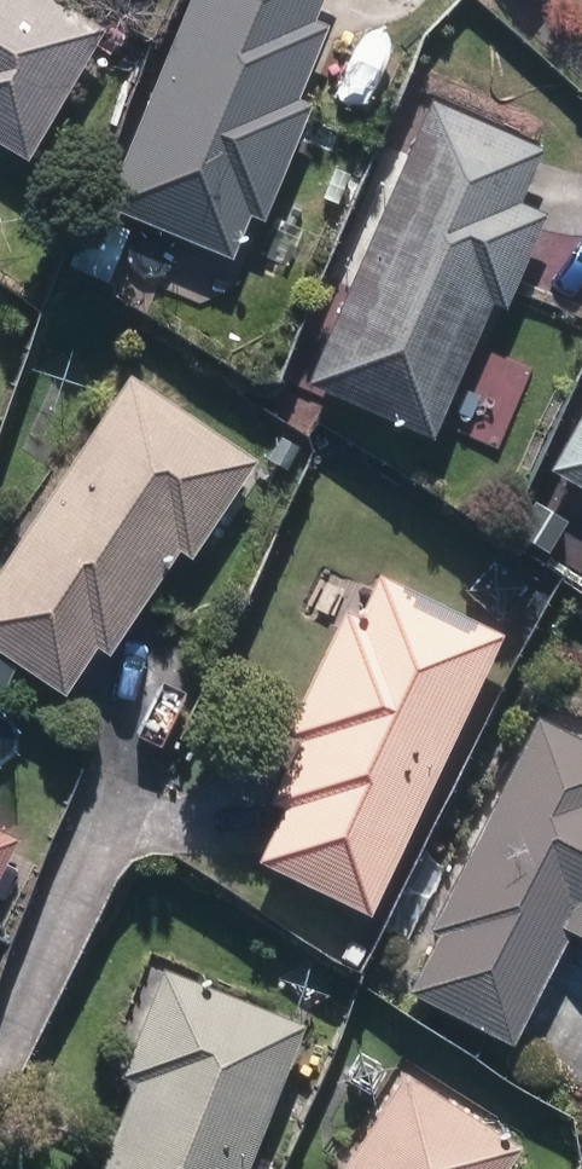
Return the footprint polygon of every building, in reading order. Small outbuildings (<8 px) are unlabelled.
[(42,0),(0,0),(0,153),(14,162),(93,31),(42,0)] [(96,207),(222,261),(239,218),(253,224),(301,105),(288,99),(318,26),(305,22),(315,0),(178,0),(96,207)] [(423,101),(296,384),(419,439),(481,303),(493,308),(536,214),(509,203),(533,150),(423,101)] [(53,696),(85,649),(96,657),(167,553),(180,562),(248,463),(122,378),(0,557),(0,660),(53,696)] [(581,498),(581,404),(540,474),(581,498)] [(247,863),(357,916),(494,635),(370,575),(349,619),(337,613),(276,737),(291,744),(263,803),(274,809),(247,863)] [(8,677),(0,673),(0,694),(8,677)] [(502,1049),(566,923),(581,931),(581,746),(527,718),(419,929),(428,935),(396,995),(502,1049)] [(295,1025),(153,968),(109,1077),(126,1084),(91,1168),(236,1168),(295,1025)] [(510,1149),(395,1076),(336,1168),(497,1168),(510,1149)]
